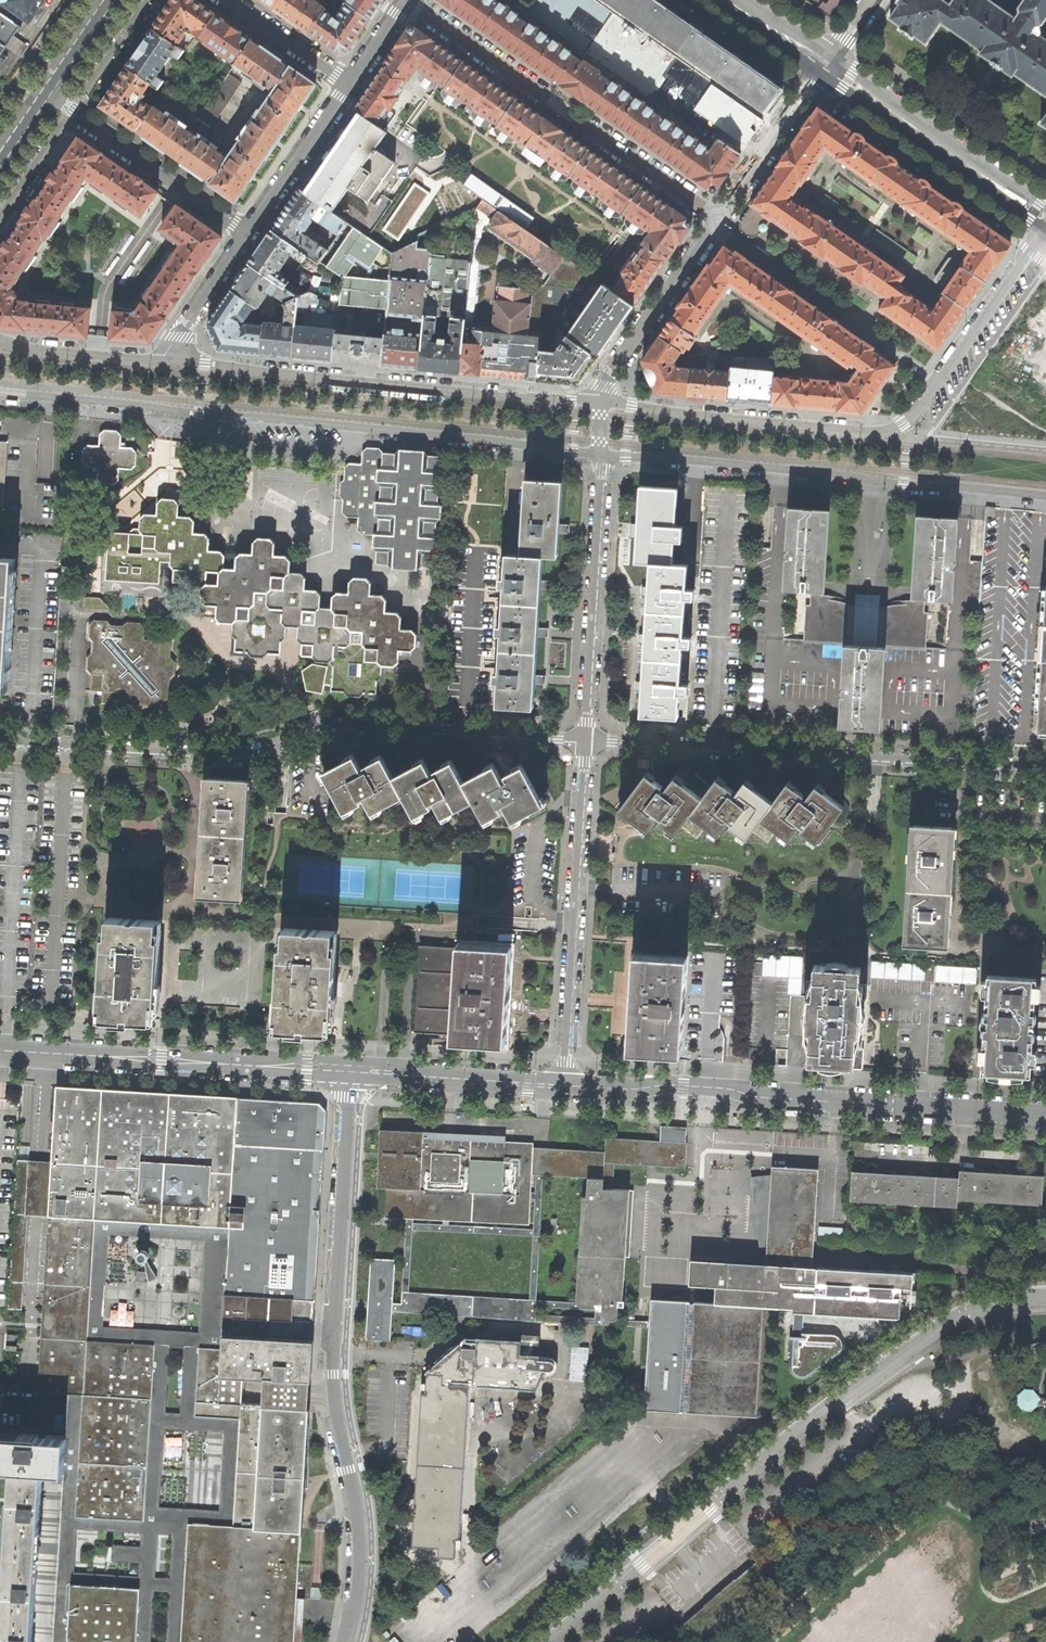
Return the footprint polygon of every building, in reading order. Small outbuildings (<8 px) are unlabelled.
[(8,56),(4,53),(8,47),(22,56),(26,51),(29,46),(14,36),(26,18),(30,21),(45,0),(0,0),(0,67),(8,56)] [(154,29),(185,51),(188,47),(182,43),(181,43),(188,32),(185,31),(188,25),(196,30),(194,34),(200,38),(201,37),(216,15),(195,0),(174,0),(168,8),(154,29)] [(275,10),(282,0),(261,0),(275,10)] [(309,33),(325,11),(326,9),(313,0),(282,0),(275,10),(292,22),(309,33)] [(348,4),(370,19),(381,3),(384,0),(343,0),(348,4)] [(453,9),(459,0),(440,0),(453,9)] [(482,29),(499,5),(494,1),(494,0),(459,0),(453,9),(467,19),(482,29)] [(729,85),(744,64),(736,59),(737,58),(729,53),(722,48),(721,49),(700,34),(700,33),(694,28),(661,6),(657,3),(656,4),(651,0),(607,0),(729,85)] [(837,15),(848,0),(829,0),(827,3),(823,0),(818,7),(831,16),(837,15)] [(1039,35),(1034,32),(1038,26),(1042,24),(1045,18),(1045,0),(1024,0),(1019,8),(1019,13),(1016,19),(989,0),(949,0),(947,3),(943,0),(897,0),(896,1),(899,4),(890,17),(902,26),(900,29),(911,37),(914,34),(926,43),(941,21),(982,51),(980,53),(991,61),(990,61),(995,65),(1000,69),(1001,68),(1012,76),(1014,73),(1045,96),(1045,40),(1039,35)] [(493,37),(506,46),(523,21),(517,17),(519,15),(512,11),(511,13),(505,9),(507,7),(501,2),(499,5),(482,29),(493,37)] [(325,45),(339,55),(347,53),(370,19),(348,4),(337,21),(325,11),(309,33),(325,45)] [(232,26),(216,15),(201,37),(206,41),(205,43),(228,59),(226,61),(234,66),(234,65),(252,40),(232,26)] [(520,56),(535,66),(552,41),(546,38),(548,35),(531,23),(529,26),(523,21),(506,46),(520,56)] [(398,46),(386,64),(408,80),(409,80),(418,67),(435,42),(412,26),(398,46)] [(133,59),(128,67),(150,83),(159,89),(164,81),(157,76),(173,54),(179,59),(185,51),(154,29),(148,37),(145,36),(141,42),(143,44),(141,48),(138,51),(136,49),(131,57),(133,59)] [(548,75),(559,83),(576,58),(570,54),(571,52),(565,47),(563,50),(558,46),(560,44),(554,39),(552,41),(535,66),(548,75)] [(253,41),(252,40),(234,65),(243,71),(244,70),(250,74),(247,78),(253,83),(256,79),(264,84),(263,85),(265,87),(266,86),(275,92),(267,104),(292,121),(302,106),(316,85),(292,68),(290,68),(281,61),(252,41),(253,41)] [(448,51),(435,42),(418,67),(422,70),(418,76),(420,81),(423,83),(428,77),(432,80),(428,86),(431,88),(436,89),(441,83),(446,86),(463,62),(448,51)] [(645,43),(638,51),(637,52),(650,61),(656,65),(663,55),(645,43)] [(632,47),(625,57),(638,66),(637,67),(643,71),(650,61),(637,52),(638,51),(632,47)] [(613,64),(631,76),(637,67),(638,66),(625,57),(620,53),(613,64)] [(573,93),(588,103),(605,79),(599,75),(601,73),(584,60),(582,63),(576,58),(559,83),(573,93)] [(475,70),(463,62),(446,86),(442,93),(444,98),(447,99),(451,93),(456,96),(451,103),(455,105),(460,105),(463,101),(464,102),(465,100),(470,103),(487,79),(475,70)] [(355,109),(362,114),(377,124),(388,109),(391,111),(400,97),(397,95),(408,80),(386,64),(370,88),(355,109)] [(758,74),(744,64),(729,85),(765,110),(780,89),(773,84),(773,83),(765,78),(758,73),(758,74)] [(114,87),(101,106),(136,131),(153,108),(141,99),(141,96),(150,83),(128,67),(114,87)] [(229,73),(199,117),(212,127),(242,82),(229,73)] [(500,88),(487,79),(470,103),(475,107),(471,113),(473,119),(476,120),(481,114),(485,117),(481,123),(484,125),(490,126),(492,122),(493,122),(494,120),(499,123),(516,99),(500,88)] [(599,111),(612,120),(629,96),(630,93),(625,89),(623,91),(618,87),(619,85),(613,81),(611,84),(605,79),(588,103),(599,111)] [(627,130),(641,140),(658,116),(652,112),(654,110),(636,98),(635,100),(629,96),(612,120),(627,130)] [(727,111),(752,128),(756,122),(761,115),(736,98),(727,111)] [(528,107),(516,99),(499,123),(494,130),(497,135),(500,136),(504,130),(508,133),(504,139),(508,142),(513,142),(515,138),(516,139),(518,137),(523,141),(540,116),(528,107)] [(274,146),(292,121),(267,104),(256,120),(251,117),(247,123),(251,127),(243,138),(242,137),(240,139),(242,140),(237,148),(261,166),(274,146)] [(155,143),(175,157),(191,132),(182,126),(185,121),(178,117),(175,121),(168,116),(169,114),(167,112),(165,114),(154,106),(153,108),(136,131),(138,131),(155,143)] [(815,114),(796,140),(817,154),(823,147),(827,149),(843,126),(832,118),(823,112),(815,114)] [(333,212),(350,188),(369,202),(396,162),(376,149),(388,132),(377,124),(362,114),(332,157),(307,194),(333,212)] [(551,123),(540,116),(523,141),(528,144),(524,150),(526,155),(530,157),(534,151),(538,154),(534,161),(538,163),(543,163),(547,157),(564,133),(551,123)] [(653,149),(665,157),(682,133),(684,130),(678,126),(676,129),(671,125),(672,123),(666,118),(665,121),(658,116),(641,140),(653,149)] [(860,137),(843,126),(827,149),(860,172),(876,149),(860,137)] [(190,168),(212,183),(228,160),(221,155),(222,153),(213,147),(216,143),(209,138),(206,143),(199,137),(199,136),(197,134),(196,135),(191,132),(175,157),(190,168)] [(575,140),(564,133),(547,157),(552,161),(548,167),(550,172),(554,174),(558,168),(563,171),(558,177),(561,179),(567,180),(571,174),(588,150),(575,140)] [(679,167),(694,178),(711,153),(710,152),(705,149),(707,147),(689,135),(688,137),(682,133),(665,157),(679,167)] [(89,336),(91,308),(30,302),(29,302),(20,301),(17,299),(16,298),(12,291),(13,286),(19,279),(18,278),(44,239),(45,239),(61,216),(60,216),(87,177),(142,215),(158,192),(139,179),(136,176),(135,177),(103,154),(103,153),(99,150),(80,137),(64,160),(64,161),(52,180),(46,189),(40,185),(36,192),(39,194),(30,207),(27,205),(24,208),(22,211),(26,215),(21,222),(22,223),(9,244),(3,241),(2,243),(0,245),(5,248),(0,256),(0,328),(27,330),(27,329),(40,330),(60,333),(60,334),(89,336)] [(694,178),(714,192),(727,172),(740,154),(720,140),(710,152),(711,153),(694,178)] [(785,156),(773,172),(795,188),(800,182),(801,183),(816,162),(815,161),(819,156),(817,154),(796,140),(785,156)] [(250,182),(261,166),(237,148),(228,160),(212,183),(212,184),(236,201),(250,182)] [(892,160),(876,149),(860,172),(892,194),(908,172),(892,160)] [(601,158),(588,150),(571,174),(576,177),(572,183),(574,189),(577,191),(581,185),(586,188),(582,194),(585,196),(590,196),(593,193),(595,191),(600,195),(617,170),(601,158)] [(628,177),(617,170),(600,195),(605,198),(603,200),(604,200),(601,204),(603,209),(607,211),(611,205),(616,208),(612,214),(615,217),(619,217),(624,211),(641,186),(628,177)] [(787,232),(790,231),(789,231),(805,208),(804,206),(803,208),(796,203),(794,204),(787,199),(795,188),(773,172),(762,189),(747,210),(748,211),(743,218),(741,221),(741,224),(741,226),(741,229),(742,231),(744,234),(746,235),(748,236),(751,236),(753,237),(756,236),(759,235),(760,233),(762,231),(763,231),(765,231),(767,230),(767,228),(767,226),(766,224),(771,217),(783,226),(783,229),(787,232)] [(925,183),(908,172),(892,194),(925,218),(941,195),(925,183)] [(465,186),(483,199),(524,228),(533,216),(473,174),(465,186)] [(655,197),(641,186),(624,211),(629,214),(625,221),(628,226),(630,227),(634,222),(639,225),(635,230),(639,233),(644,233),(648,228),(652,232),(670,207),(655,197)] [(293,200),(287,209),(310,225),(313,221),(312,218),(313,216),(338,234),(345,223),(346,221),(333,212),(307,194),(300,189),(293,200)] [(957,206),(941,195),(925,218),(959,241),(975,218),(957,206)] [(531,380),(537,381),(540,350),(541,332),(528,331),(532,289),(507,287),(507,286),(506,284),(505,282),(503,282),(501,282),(499,283),(498,285),(493,327),(492,328),(472,326),(481,229),(486,223),(489,225),(490,227),(535,259),(534,261),(552,273),(564,256),(524,228),(483,199),(479,204),(476,208),(471,263),(465,320),(460,374),(471,374),(531,380)] [(197,219),(178,206),(162,229),(183,244),(140,309),(136,312),(132,312),(116,311),(113,339),(140,341),(146,341),(153,338),(158,331),(167,318),(166,318),(174,306),(195,275),(205,259),(206,260),(222,236),(197,219)] [(692,223),(670,207),(652,232),(642,244),(644,246),(666,261),(679,242),(692,223)] [(826,256),(833,261),(849,238),(805,208),(789,231),(790,231),(803,240),(801,242),(812,249),(825,258),(826,256)] [(280,219),(273,230),(308,254),(320,262),(321,261),(328,250),(302,232),(304,230),(307,230),(310,225),(287,209),(280,219)] [(1006,240),(975,218),(959,241),(966,247),(967,246),(973,250),(962,266),(984,281),(998,263),(1007,249),(1006,240)] [(390,254),(345,223),(338,234),(328,250),(321,261),(344,276),(341,305),(363,307),(385,309),(390,254)] [(261,247),(249,264),(298,297),(304,295),(302,292),(289,283),(291,281),(278,273),(291,253),(303,261),(308,254),(273,230),(261,247)] [(864,283),(885,298),(887,299),(897,285),(903,276),(849,238),(833,261),(840,266),(839,268),(851,277),(862,284),(864,283)] [(413,319),(425,321),(425,315),(431,250),(417,248),(417,243),(393,254),(392,268),(402,269),(411,264),(422,266),(421,270),(420,270),(418,280),(390,278),(387,314),(414,316),(413,319)] [(650,283),(666,261),(644,246),(633,260),(630,259),(621,272),(623,274),(612,290),(634,305),(650,283)] [(708,266),(696,283),(719,299),(731,282),(744,291),(743,293),(744,293),(760,271),(744,259),(744,258),(736,253),(724,246),(713,261),(710,267),(708,266)] [(445,252),(431,250),(425,315),(437,316),(452,318),(465,320),(471,263),(444,260),(445,252)] [(967,306),(984,281),(962,266),(952,258),(950,258),(949,259),(935,278),(935,280),(935,281),(945,288),(947,287),(949,288),(945,294),(966,309),(967,306)] [(241,277),(231,290),(254,306),(258,308),(269,291),(273,294),(274,293),(287,303),(298,297),(249,264),(241,277)] [(773,279),(760,271),(744,293),(788,324),(803,301),(792,293),(792,292),(782,285),(773,279)] [(555,382),(574,384),(582,381),(591,367),(634,305),(612,290),(592,276),(565,315),(565,316),(576,324),(557,351),(540,350),(537,381),(555,382)] [(683,302),(671,320),(693,336),(719,299),(696,283),(683,302)] [(892,316),(905,326),(922,303),(897,285),(887,299),(885,298),(879,307),(892,316)] [(254,353),(261,354),(264,326),(246,325),(242,327),(240,323),(245,320),(254,306),(231,290),(208,325),(219,350),(254,353)] [(314,359),(333,361),(338,316),(329,315),(330,301),(317,299),(317,295),(310,292),(304,295),(298,297),(293,357),(314,359)] [(921,336),(938,348),(966,309),(945,294),(935,307),(937,308),(934,312),(922,303),(905,326),(921,336)] [(276,355),(293,357),(298,297),(287,303),(284,304),(286,309),(284,325),(264,323),(264,326),(261,354),(276,355)] [(816,309),(803,301),(788,324),(829,352),(845,330),(835,323),(835,322),(826,315),(816,309)] [(359,363),(382,366),(385,339),(351,335),(353,314),(338,313),(338,316),(333,361),(359,363)] [(438,371),(460,374),(465,320),(452,318),(450,332),(454,337),(453,344),(446,343),(446,339),(440,339),(439,342),(431,342),(432,335),(435,333),(437,316),(425,315),(425,321),(423,334),(420,369),(438,371)] [(665,329),(660,336),(682,351),(686,354),(691,357),(719,347),(714,344),(703,348),(699,345),(696,348),(692,345),(696,338),(693,336),(671,320),(665,329)] [(403,368),(420,369),(423,334),(407,332),(407,326),(395,325),(395,331),(386,330),(385,339),(382,366),(403,368)] [(864,343),(845,330),(829,352),(830,353),(830,352),(850,366),(852,362),(860,368),(853,378),(876,394),(896,365),(872,349),(873,348),(869,345),(865,342),(864,343)] [(667,393),(687,395),(690,368),(676,367),(674,362),(682,351),(660,336),(642,360),(645,367),(644,368),(652,386),(654,385),(657,392),(667,393)] [(748,401),(771,404),(774,377),(776,346),(767,339),(763,359),(732,355),(727,399),(748,401)] [(706,397),(727,399),(732,355),(733,343),(720,347),(718,371),(715,371),(715,369),(706,368),(705,370),(690,368),(687,395),(706,397)] [(783,405),(817,408),(820,381),(774,377),(771,404),(783,405)] [(841,411),(863,413),(876,394),(853,378),(849,384),(820,381),(817,408),(841,411)] [(97,469),(97,479),(102,485),(113,486),(118,481),(119,470),(130,471),(135,466),(135,453),(131,449),(120,448),(121,437),(116,431),(109,431),(104,431),(100,435),(99,446),(87,446),(82,451),(81,463),(87,468),(97,469)] [(375,552),(375,565),(388,566),(391,570),(416,572),(420,567),(432,568),(433,555),(438,552),(438,539),(435,536),(435,523),(439,519),(440,505),(437,503),(437,489),(441,487),(441,473),(438,470),(438,457),(425,455),(422,452),(398,449),(393,454),(380,453),(377,449),(365,448),(359,453),(359,464),(348,463),(342,468),(342,474),(341,480),(337,482),(336,496),(340,501),(340,513),(345,518),(356,519),(356,531),(362,536),(372,537),(371,548),(375,552)] [(524,480),(520,555),(542,556),(557,557),(559,519),(561,482),(524,480)] [(638,527),(636,562),(650,563),(673,564),(674,541),(681,541),(682,526),(674,525),(677,488),(640,486),(638,527)] [(111,533),(110,580),(163,584),(166,556),(172,557),(172,567),(174,572),(174,584),(207,586),(207,603),(211,607),(219,607),(218,620),(221,624),(234,625),(233,637),(238,641),(238,654),(249,655),(253,659),(258,660),(265,660),(270,656),(282,657),(283,643),(287,640),(288,629),(298,629),(297,642),(302,646),(302,659),(313,659),(317,664),(333,665),(331,694),(377,697),(379,665),(382,668),(395,669),(399,665),(400,653),(411,653),(417,648),(417,635),(412,631),(401,631),(402,619),(398,614),(388,613),(389,603),(385,597),(371,595),(373,583),(368,578),(356,577),(351,583),(351,593),(337,593),(333,598),(333,610),(320,610),(320,596),(316,592),(305,592),(305,579),(300,575),(288,575),(289,563),(285,559),(275,557),(276,546),(271,541),(258,540),(254,545),(254,557),(241,555),(237,560),(237,571),(225,570),(225,558),(220,553),(209,552),(210,540),(205,535),(196,535),(196,523),(192,519),(183,518),(183,506),(179,501),(172,501),(166,500),(162,504),(162,517),(149,516),(144,521),(144,531),(147,537),(111,533)] [(829,510),(787,507),(782,589),(810,591),(810,603),(805,603),(803,642),(843,644),(839,726),(881,729),(885,647),(924,649),(927,611),(924,610),(924,598),(953,600),(957,518),(915,515),(911,597),(913,597),(913,600),(895,600),(888,602),(888,605),(879,606),(879,596),(856,594),(855,605),(845,602),(847,599),(836,595),(820,594),(820,592),(824,592),(829,510)] [(503,588),(502,601),(539,603),(540,581),(542,556),(520,555),(505,554),(503,578),(500,578),(500,588),(503,588)] [(4,691),(4,693),(7,693),(8,682),(12,682),(18,569),(15,569),(15,558),(12,558),(12,559),(0,559),(0,691),(4,691)] [(686,564),(673,564),(650,563),(649,587),(648,611),(684,612),(684,598),(685,589),(686,564)] [(79,566),(79,578),(90,578),(90,567),(79,566)] [(684,598),(693,599),(693,590),(685,589),(684,598)] [(84,599),(83,610),(114,612),(103,600),(84,599)] [(501,635),(500,649),(536,651),(537,628),(539,603),(502,601),(501,625),(497,625),(496,635),(501,635)] [(682,636),(684,612),(648,611),(646,633),(645,658),(681,660),(682,645),(682,636)] [(89,671),(93,676),(92,692),(104,693),(103,704),(120,705),(120,706),(124,711),(131,712),(137,712),(140,708),(153,709),(158,714),(170,714),(173,710),(175,696),(171,692),(171,682),(176,677),(177,664),(173,660),(174,643),(145,642),(146,630),(141,625),(130,624),(126,628),(113,628),(109,623),(97,622),(92,626),(91,639),(95,644),(94,655),(90,659),(89,671)] [(682,645),(690,646),(690,637),(682,636),(682,645)] [(498,682),(496,706),(533,708),(535,676),(536,651),(500,649),(498,673),(493,673),(493,682),(498,682)] [(680,683),(681,660),(645,658),(643,685),(641,715),(678,717),(679,693),(680,683)] [(1041,660),(1040,695),(1038,731),(1045,731),(1045,660),(1041,660)] [(679,693),(687,693),(688,684),(680,683),(679,693)] [(322,774),(344,813),(362,804),(359,798),(363,797),(372,812),(384,805),(388,813),(406,803),(414,817),(432,807),(430,803),(433,801),(442,817),(455,810),(459,817),(478,809),(484,821),(502,811),(499,805),(503,803),(512,821),(526,815),(528,819),(546,809),(522,766),(513,770),(504,775),(507,781),(504,782),(494,765),(462,781),(452,762),(434,771),(436,775),(433,777),(424,760),(417,764),(391,778),(380,758),(362,768),(364,772),(361,774),(352,758),(345,761),(322,774)] [(802,831),(817,843),(844,807),(826,795),(816,787),(805,802),(801,799),(803,794),(788,783),(782,791),(774,785),(778,780),(773,777),(770,774),(757,790),(751,786),(746,782),(737,794),(734,792),(735,789),(720,779),(713,787),(696,774),(693,780),(689,777),(691,773),(686,770),(682,768),(666,789),(664,788),(664,786),(647,774),(629,796),(619,809),(644,827),(648,830),(656,821),(661,824),(661,822),(676,833),(682,826),(698,838),(707,826),(719,835),(727,825),(731,828),(733,827),(748,838),(753,831),(769,843),(777,831),(789,839),(797,829),(801,832),(802,831)] [(202,864),(200,897),(239,900),(246,780),(206,778),(205,809),(202,864)] [(914,826),(910,891),(952,893),(953,863),(956,829),(914,826)] [(910,891),(907,944),(948,947),(950,920),(952,893),(910,891)] [(109,918),(104,1020),(158,1023),(161,976),(163,920),(109,918)] [(282,927),(276,1034),(332,1038),(335,988),(339,931),(282,927)] [(512,944),(458,941),(453,1039),(478,1040),(507,1042),(509,996),(512,944)] [(630,1002),(627,1049),(681,1052),(687,955),(633,952),(630,1002)] [(811,1028),(809,1062),(823,1062),(822,1064),(827,1065),(832,1066),(837,1066),(842,1065),(842,1063),(854,1064),(855,1030),(858,1030),(859,1014),(860,996),(857,996),(858,967),(847,966),(847,964),(842,963),(836,962),(830,963),(826,964),(826,965),(815,965),(813,995),(810,995),(808,1028),(811,1028)] [(938,982),(979,981),(978,965),(938,966),(938,982)] [(981,1058),(981,1073),(1030,1075),(1031,1048),(1027,1048),(1027,1040),(1031,1040),(1032,1030),(1028,1030),(1028,1025),(1028,1021),(1032,1022),(1033,1013),(1029,1012),(1029,1004),(1033,1004),(1035,978),(985,976),(985,989),(984,1002),(988,1002),(988,1010),(983,1009),(983,1021),(981,1020),(980,1026),(983,1026),(982,1037),(986,1037),(986,1046),(982,1046),(981,1058)] [(56,1087),(52,1152),(52,1163),(40,1162),(18,1161),(10,1310),(22,1311),(28,1213),(37,1214),(48,1215),(43,1298),(38,1391),(68,1393),(66,1441),(64,1472),(64,1478),(63,1498),(53,1641),(306,1641),(306,1629),(303,1625),(300,1625),(302,1599),(295,1598),(302,1482),(310,1351),(310,1339),(309,1338),(311,1315),(312,1300),(314,1301),(320,1210),(326,1114),(321,1108),(316,1103),(306,1102),(168,1094),(161,1094),(133,1092),(118,1091),(96,1090),(72,1088),(56,1087)] [(659,1125),(658,1140),(682,1141),(684,1127),(659,1125)] [(381,1201),(381,1215),(406,1216),(413,1217),(528,1223),(529,1199),(530,1191),(531,1174),(531,1166),(532,1145),(532,1140),(447,1136),(421,1135),(421,1130),(379,1127),(375,1187),(381,1187),(381,1201)] [(754,1131),(754,1151),(776,1150),(776,1130),(754,1131)] [(613,1161),(684,1165),(685,1141),(682,1141),(658,1140),(653,1139),(647,1139),(604,1136),(604,1149),(532,1145),(531,1166),(603,1170),(603,1161),(613,1161)] [(612,1187),(613,1161),(603,1161),(603,1170),(531,1166),(531,1174),(535,1174),(534,1192),(530,1191),(529,1199),(534,1200),(532,1228),(413,1221),(412,1228),(532,1235),(530,1299),(538,1300),(543,1175),(587,1176),(603,1177),(603,1186),(612,1187)] [(713,1285),(712,1301),(760,1304),(791,1306),(789,1334),(799,1335),(800,1327),(802,1307),(896,1313),(897,1304),(898,1287),(909,1288),(910,1271),(814,1266),(814,1270),(808,1270),(816,1169),(771,1165),(770,1173),(765,1248),(763,1266),(715,1262),(713,1285)] [(851,1170),(849,1198),(957,1204),(957,1198),(1041,1204),(1043,1175),(1018,1173),(979,1171),(959,1169),(958,1177),(932,1175),(887,1172),(851,1170)] [(757,1249),(765,1248),(770,1173),(749,1176),(757,1249)] [(603,1177),(587,1176),(586,1194),(582,1194),(576,1301),(601,1303),(600,1318),(616,1319),(617,1299),(621,1299),(628,1188),(612,1187),(603,1186),(603,1177)] [(530,1299),(408,1291),(412,1228),(413,1221),(413,1217),(406,1216),(400,1302),(392,1301),(391,1310),(445,1314),(444,1324),(444,1343),(450,1342),(453,1315),(647,1327),(647,1320),(616,1319),(600,1318),(601,1303),(576,1301),(538,1300),(530,1299)] [(394,1258),(371,1257),(368,1296),(366,1338),(389,1340),(391,1310),(392,1301),(394,1258)] [(687,1283),(713,1285),(715,1262),(714,1259),(689,1258),(687,1283)] [(913,1287),(909,1288),(898,1287),(897,1304),(913,1304),(913,1287)] [(647,1327),(643,1410),(748,1416),(753,1417),(760,1304),(712,1301),(648,1297),(647,1320),(647,1327)] [(799,1335),(789,1334),(786,1334),(784,1368),(788,1375),(795,1380),(804,1380),(837,1355),(842,1349),(842,1342),(841,1335),(834,1328),(800,1327),(799,1335)] [(474,1382),(474,1385),(536,1389),(545,1370),(551,1370),(553,1370),(555,1368),(555,1363),(552,1360),(539,1359),(540,1335),(500,1333),(499,1338),(476,1337),(476,1341),(467,1341),(466,1336),(462,1338),(457,1342),(450,1342),(444,1343),(437,1348),(432,1355),(432,1358),(425,1363),(425,1364),(427,1365),(425,1391),(421,1391),(412,1546),(439,1547),(439,1554),(454,1555),(455,1535),(459,1535),(468,1386),(450,1384),(450,1380),(474,1382)] [(1020,1349),(1021,1355),(1045,1350),(1045,1342),(1020,1349)] [(1036,1397),(1030,1389),(1021,1389),(1016,1394),(1015,1404),(1022,1411),(1030,1412),(1037,1406),(1045,1406),(1045,1398),(1036,1397)] [(4,1582),(8,1582),(37,1584),(42,1502),(44,1477),(53,1477),(64,1478),(64,1472),(66,1441),(50,1440),(39,1439),(39,1436),(29,1435),(0,1433),(0,1474),(3,1474),(13,1474),(12,1492),(12,1500),(9,1500),(4,1582)] [(35,1619),(35,1608),(37,1584),(8,1582),(4,1582),(0,1582),(0,1641),(33,1641),(35,1619)]
